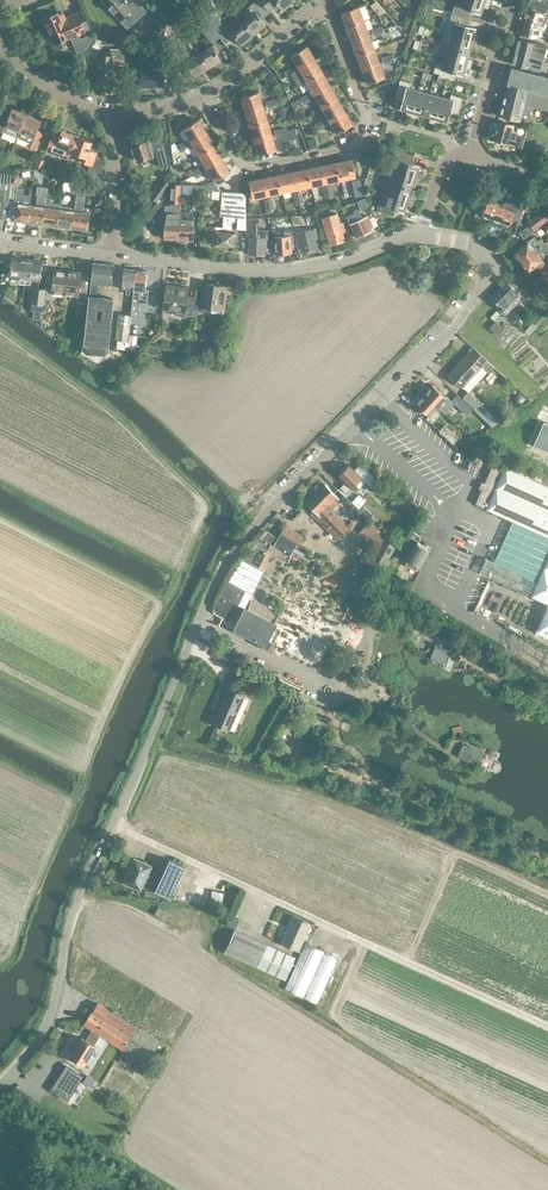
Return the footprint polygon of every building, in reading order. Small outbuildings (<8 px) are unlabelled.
[(131,19),(139,11),(133,5),(138,0),(126,0),(125,0),(102,0),(121,20),(126,15),(131,19)] [(242,20),(252,33),(264,23),(261,19),(264,15),(259,9),(265,4),(264,3),(261,0),(253,0),(250,2),(254,7),(253,7),(255,9),(242,20)] [(378,14),(386,11),(376,0),(370,5),(378,14)] [(452,13),(470,18),(472,10),(481,13),(483,6),(489,8),(490,4),(479,0),(461,0),(460,3),(456,1),(452,12),(452,13)] [(547,11),(547,0),(530,0),(528,6),(547,11)] [(204,1),(198,4),(203,12),(209,9),(204,1)] [(342,12),(347,27),(364,20),(359,6),(342,12)] [(526,10),(523,21),(520,33),(537,37),(543,14),(526,10)] [(451,33),(478,41),(479,36),(474,35),(477,27),(468,25),(470,18),(452,13),(448,11),(445,22),(446,22),(444,31),(451,33)] [(252,33),(242,20),(238,16),(225,27),(213,12),(205,19),(220,37),(225,33),(233,41),(237,38),(240,43),(252,33)] [(44,18),(55,42),(68,37),(67,35),(71,34),(72,36),(84,31),(77,15),(66,20),(63,13),(58,15),(57,13),(44,18)] [(212,43),(220,37),(205,19),(197,25),(212,43)] [(347,27),(352,41),(369,34),(364,20),(347,27)] [(371,30),(374,38),(385,34),(382,26),(371,30)] [(154,35),(159,46),(167,43),(162,32),(154,35)] [(451,33),(447,45),(470,51),(472,44),(476,45),(478,41),(451,33)] [(352,41),(357,55),(374,48),(369,34),(352,41)] [(525,49),(524,53),(545,59),(547,59),(547,52),(546,52),(547,46),(536,43),(518,38),(516,47),(525,49)] [(213,45),(198,53),(207,68),(221,60),(217,53),(219,52),(214,44),(213,45)] [(447,45),(444,57),(471,64),(472,60),(468,58),(470,51),(447,45)] [(292,54),(299,68),(315,59),(307,46),(292,54)] [(512,62),(530,67),(542,70),(545,59),(524,53),(525,49),(516,47),(512,62)] [(357,55),(362,69),(379,62),(374,48),(357,55)] [(97,81),(114,81),(114,64),(124,64),(124,49),(111,49),(111,54),(97,54),(97,71),(96,71),(96,78),(97,78),(97,81)] [(155,87),(163,87),(164,69),(158,69),(157,69),(157,59),(157,52),(139,51),(138,69),(141,69),(141,76),(138,76),(138,85),(155,85),(155,87)] [(184,64),(177,51),(170,54),(178,67),(184,64)] [(207,68),(198,53),(185,61),(193,76),(207,68)] [(381,59),(384,66),(395,62),(392,55),(381,59)] [(436,63),(434,72),(439,73),(439,76),(438,76),(436,81),(445,83),(446,78),(452,80),(455,72),(463,75),(465,67),(470,68),(471,64),(444,57),(438,55),(436,63)] [(299,68),(307,81),(322,72),(315,59),(299,68)] [(379,62),(362,69),(368,83),(385,77),(379,62)] [(547,110),(547,76),(511,66),(508,77),(506,83),(498,114),(519,120),(521,112),(529,115),(531,108),(533,109),(534,106),(547,110)] [(285,73),(286,76),(297,70),(295,67),(285,73)] [(289,80),(299,74),(297,70),(286,76),(287,76),(281,79),(282,83),(289,79),(289,80)] [(307,81),(314,94),(330,85),(322,72),(307,81)] [(416,113),(423,115),(430,93),(410,87),(411,83),(400,80),(395,98),(402,100),(400,108),(407,110),(406,115),(415,117),(416,113)] [(314,94),(322,107),(337,98),(330,85),(314,94)] [(242,96),(246,111),(263,106),(259,91),(242,96)] [(300,99),(302,102),(312,96),(310,93),(300,99)] [(430,93),(423,115),(431,117),(429,121),(439,124),(440,120),(447,121),(449,113),(457,115),(462,98),(462,97),(451,94),(450,98),(430,93)] [(302,102),(304,106),(314,100),(312,96),(302,102)] [(322,107),(329,120),(345,111),(337,98),(322,107)] [(267,106),(268,110),(286,105),(285,101),(278,103),(267,106)] [(246,111),(250,125),(268,120),(263,106),(246,111)] [(19,131),(27,113),(28,111),(22,109),(21,111),(12,107),(8,117),(2,114),(0,119),(0,129),(3,131),(5,127),(14,131),(14,129),(15,130),(15,132),(17,133),(18,131),(19,131)] [(292,114),(289,107),(279,110),(281,118),(292,114)] [(345,111),(329,120),(337,133),(352,124),(345,111)] [(27,113),(19,131),(20,132),(17,137),(29,142),(28,146),(36,150),(44,132),(37,129),(41,119),(27,113)] [(191,141),(207,132),(199,119),(183,128),(191,141)] [(315,125),(317,128),(327,122),(325,119),(315,125)] [(250,125),(255,140),(272,134),(268,120),(250,125)] [(511,129),(512,124),(497,120),(492,138),(507,142),(509,137),(514,139),(517,131),(511,129)] [(317,128),(319,132),(329,126),(327,122),(317,128)] [(276,137),(277,138),(287,135),(288,137),(297,134),(296,128),(287,131),(276,134),(274,135),(274,137),(276,137)] [(68,159),(71,151),(77,135),(62,129),(60,135),(52,132),(45,150),(68,159)] [(199,154),(214,145),(207,132),(191,141),(199,154)] [(272,134),(255,140),(259,154),(277,149),(272,134)] [(524,136),(518,134),(515,146),(521,148),(524,136)] [(77,135),(71,151),(85,157),(83,162),(89,164),(88,175),(91,176),(91,183),(105,185),(105,178),(103,177),(103,159),(96,157),(97,152),(90,149),(92,141),(77,135)] [(150,140),(131,145),(136,160),(152,155),(150,147),(162,142),(160,136),(152,139),(150,140)] [(186,139),(176,145),(178,149),(189,143),(186,139)] [(190,146),(189,143),(178,149),(180,152),(190,146)] [(204,169),(207,167),(222,158),(214,145),(199,154),(204,163),(203,165),(187,174),(189,177),(194,175),(204,169)] [(396,161),(390,181),(412,188),(415,181),(419,183),(422,174),(417,172),(420,165),(424,167),(427,155),(414,151),(413,155),(396,149),(392,159),(396,161)] [(35,167),(42,170),(46,161),(38,158),(35,167)] [(222,158),(207,167),(214,180),(230,171),(222,158)] [(352,159),(337,162),(341,180),(355,176),(352,159)] [(337,162),(322,165),(326,183),(331,182),(341,180),(337,162)] [(322,165),(308,168),(312,186),(326,183),(322,165)] [(308,168),(293,171),(297,189),(312,186),(308,168)] [(206,172),(204,169),(194,175),(196,178),(206,172)] [(293,171),(279,174),(283,192),(297,189),(293,171)] [(11,184),(12,174),(0,172),(0,182),(11,184)] [(279,174),(264,177),(268,195),(283,192),(279,174)] [(28,221),(42,223),(46,203),(45,200),(47,187),(48,178),(43,177),(40,195),(38,195),(37,202),(30,202),(28,221)] [(268,195),(264,177),(249,181),(253,198),(268,195)] [(155,189),(162,194),(170,183),(163,178),(155,189)] [(75,207),(72,227),(87,229),(89,212),(83,211),(85,197),(83,196),(83,193),(85,182),(78,181),(77,192),(75,207)] [(412,188),(390,181),(384,200),(380,199),(376,210),(394,216),(396,209),(405,212),(407,205),(411,206),(414,197),(410,195),(412,188)] [(201,185),(201,189),(212,190),(211,182),(201,183),(201,185)] [(170,241),(178,241),(179,218),(180,209),(180,202),(180,184),(170,183),(162,194),(157,201),(157,202),(146,217),(149,220),(161,204),(161,202),(161,201),(164,196),(169,196),(169,202),(170,202),(170,205),(164,205),(164,227),(163,227),(163,238),(170,238),(170,241)] [(201,189),(201,185),(183,184),(183,193),(192,193),(192,200),(200,200),(201,189)] [(13,219),(28,221),(30,202),(22,200),(24,188),(17,187),(15,200),(13,219)] [(0,188),(0,214),(1,206),(8,206),(10,190),(0,188)] [(201,189),(200,197),(221,199),(220,215),(223,215),(223,223),(222,226),(205,224),(203,240),(218,242),(218,244),(227,245),(229,243),(234,243),(235,237),(235,235),(238,236),(238,233),(232,232),(233,221),(237,222),(237,228),(246,229),(246,218),(245,192),(212,190),(201,189)] [(508,197),(505,206),(488,199),(486,205),(483,206),(482,210),(483,212),(482,214),(510,224),(512,218),(518,221),(522,209),(532,213),(534,206),(508,197)] [(362,218),(359,210),(361,210),(361,209),(368,206),(364,198),(357,201),(360,206),(353,209),(355,212),(347,216),(350,223),(355,237),(371,229),(369,224),(371,223),(368,215),(362,218)] [(42,223),(57,225),(60,203),(51,202),(51,204),(46,203),(42,223)] [(57,225),(72,227),(75,207),(61,206),(61,203),(60,203),(57,225)] [(531,224),(520,232),(525,238),(535,230),(536,231),(547,221),(547,214),(544,208),(528,221),(531,224)] [(345,239),(342,231),(345,230),(343,222),(339,223),(336,213),(321,218),(329,243),(345,239)] [(179,218),(178,241),(186,241),(186,239),(193,240),(194,216),(187,216),(187,219),(179,218)] [(259,217),(246,218),(246,229),(246,236),(249,236),(248,253),(265,254),(265,248),(268,248),(268,237),(268,229),(259,229),(259,225),(259,217)] [(303,224),(301,217),(292,217),(294,226),(303,224)] [(319,240),(315,228),(296,232),(301,251),(317,247),(316,241),(319,240)] [(513,252),(520,261),(546,241),(542,237),(539,239),(535,234),(527,240),(513,252)] [(274,237),(275,253),(291,252),(291,246),(294,246),(293,235),(288,235),(278,236),(274,237)] [(546,241),(520,261),(528,271),(542,259),(538,254),(547,247),(547,240),(546,242),(546,241)] [(25,283),(28,258),(22,258),(20,256),(15,255),(13,257),(11,257),(9,277),(19,278),(19,282),(25,283)] [(28,258),(25,283),(30,284),(31,280),(41,281),(43,260),(42,260),(40,258),(35,257),(33,259),(28,258)] [(98,283),(101,283),(103,263),(93,262),(91,282),(90,295),(85,343),(95,344),(100,296),(97,296),(98,283)] [(114,265),(103,263),(101,283),(112,284),(114,265)] [(133,290),(135,269),(123,268),(121,288),(127,289),(126,293),(133,294),(134,290),(133,290)] [(64,294),(67,270),(54,269),(53,276),(47,275),(46,288),(45,291),(52,292),(52,293),(64,294)] [(133,294),(132,300),(131,313),(131,314),(131,316),(138,317),(140,302),(148,303),(149,289),(146,289),(147,270),(135,269),(133,290),(134,290),(133,294)] [(67,270),(64,294),(78,296),(78,302),(86,303),(89,275),(81,275),(82,272),(67,270)] [(507,282),(500,290),(510,300),(521,311),(524,307),(519,301),(523,297),(518,292),(521,289),(515,284),(512,287),(507,282)] [(193,310),(194,310),(211,312),(211,308),(225,310),(228,285),(204,283),(203,290),(196,289),(195,296),(193,310)] [(162,310),(175,311),(175,314),(185,316),(193,317),(194,310),(193,310),(195,296),(188,295),(189,287),(165,284),(164,292),(162,310)] [(45,291),(46,288),(34,287),(32,303),(31,311),(35,311),(34,319),(41,320),(42,312),(43,312),(44,304),(45,291)] [(500,306),(499,307),(498,308),(504,315),(514,304),(510,300),(500,290),(491,298),(500,306)] [(113,298),(100,296),(95,344),(108,346),(113,298)] [(547,315),(547,300),(544,307),(532,320),(538,326),(547,315)] [(128,341),(131,316),(131,314),(119,313),(115,339),(128,341)] [(498,335),(501,332),(504,329),(496,321),(489,327),(498,335)] [(128,341),(117,340),(116,348),(136,350),(137,335),(129,334),(128,341)] [(188,352),(198,355),(201,344),(191,342),(188,352)] [(462,387),(463,386),(469,391),(487,371),(489,373),(495,367),(487,360),(473,348),(477,351),(474,355),(470,351),(449,374),(462,387)] [(424,394),(441,409),(443,407),(440,405),(446,397),(432,384),(431,385),(429,385),(426,388),(426,392),(424,394)] [(500,421),(479,402),(479,401),(468,391),(463,397),(474,407),(473,408),(492,426),(500,421)] [(415,403),(429,415),(429,416),(436,408),(439,412),(441,409),(424,394),(421,396),(419,396),(416,400),(416,402),(415,403)] [(457,394),(451,400),(467,414),(473,408),(457,394)] [(543,421),(533,445),(547,451),(547,423),(543,421)] [(444,424),(438,431),(453,444),(459,438),(444,424)] [(485,482),(482,481),(479,487),(481,488),(474,503),(513,521),(488,578),(547,604),(547,486),(495,462),(485,482)] [(346,492),(351,488),(355,492),(359,487),(355,484),(362,477),(374,489),(380,482),(369,471),(368,472),(359,464),(354,469),(348,464),(338,475),(345,481),(340,487),(346,492)] [(319,518),(338,536),(347,527),(333,514),(332,515),(327,510),(339,498),(325,484),(306,503),(320,517),(319,518)] [(359,494),(352,501),(359,508),(366,501),(359,494)] [(301,537),(297,534),(284,527),(278,538),(267,531),(249,550),(231,575),(219,596),(241,607),(246,590),(247,590),(251,582),(257,585),(259,581),(253,578),(267,550),(288,561),(289,560),(288,560),(301,537)] [(368,558),(385,567),(397,545),(382,531),(368,558)] [(402,542),(403,542),(410,546),(414,539),(406,534),(402,542)] [(408,560),(405,564),(417,570),(419,566),(420,566),(421,565),(420,565),(429,549),(430,548),(429,547),(418,541),(417,541),(416,542),(417,542),(408,558),(407,559),(408,560)] [(245,607),(234,629),(265,644),(263,647),(270,651),(272,647),(269,646),(271,642),(267,640),(276,623),(275,622),(280,613),(251,598),(246,608),(245,607)] [(536,631),(547,636),(547,604),(536,631)] [(434,645),(432,653),(439,655),(442,647),(434,645)] [(239,657),(221,648),(216,657),(234,667),(239,657)] [(229,729),(244,695),(246,691),(237,687),(235,691),(228,687),(213,722),(229,729)] [(470,761),(477,748),(465,742),(464,744),(462,743),(457,754),(470,761)] [(135,857),(124,880),(140,888),(151,865),(135,857)] [(155,889),(170,896),(185,866),(170,859),(155,889)] [(155,913),(161,917),(165,910),(158,907),(155,913)] [(280,942),(300,951),(312,923),(293,915),(280,942)] [(234,929),(224,951),(285,979),(294,957),(234,929)] [(305,943),(284,989),(317,1004),(338,958),(305,943)] [(92,1010),(84,1024),(93,1029),(88,1038),(95,1043),(101,1034),(147,1063),(160,1042),(111,1010),(97,1001),(92,1010)] [(95,1043),(88,1038),(87,1039),(81,1036),(69,1055),(84,1065),(96,1045),(95,1044),(95,1043)] [(134,1058),(125,1052),(121,1058),(130,1064),(134,1058)] [(81,1075),(63,1064),(48,1090),(65,1101),(81,1075)] [(93,1079),(88,1075),(84,1081),(89,1085),(93,1079)] [(30,1189),(54,1189),(37,1179),(30,1189)]
